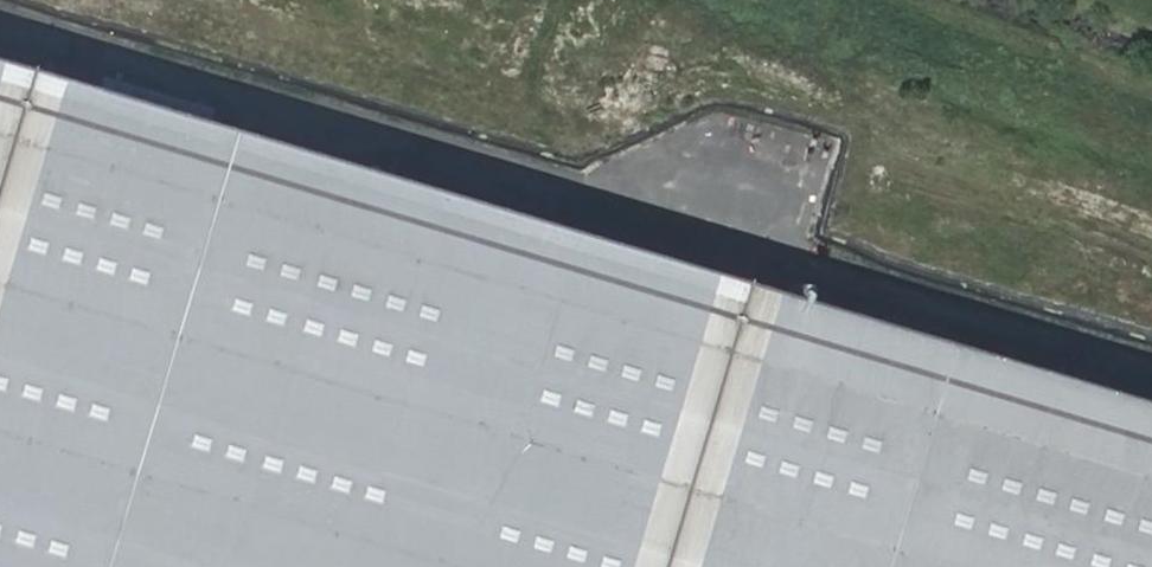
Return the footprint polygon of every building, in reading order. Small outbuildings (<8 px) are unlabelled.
[(0,52),(0,566),(1151,566),(1151,396),(0,52)]
